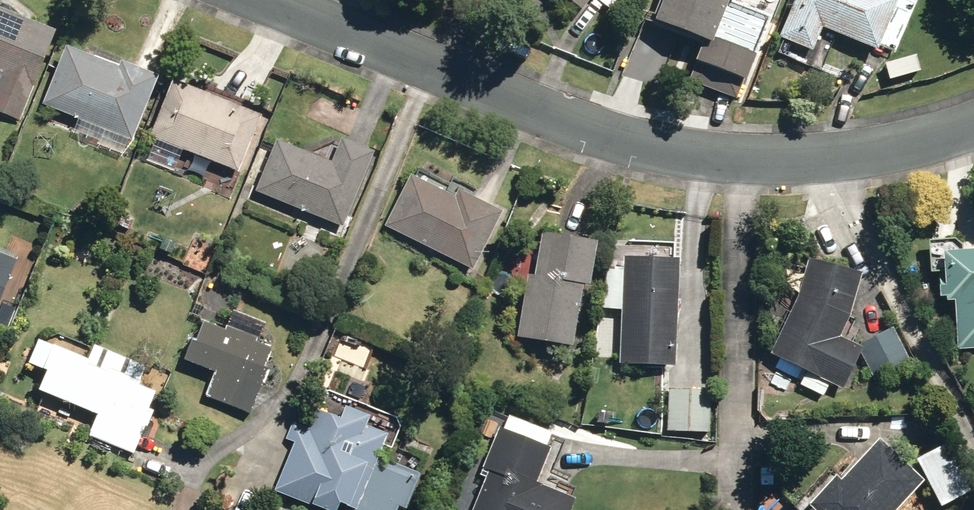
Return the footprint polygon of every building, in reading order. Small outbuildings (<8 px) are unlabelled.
[(587,0),(563,0),(578,13),(587,0)] [(609,10),(616,0),(596,0),(609,10)] [(735,102),(769,20),(720,0),(654,0),(646,20),(699,42),(683,81),(735,102)] [(777,40),(814,53),(822,31),(902,57),(918,0),(793,0),(777,40)] [(0,4),(0,73),(1,73),(0,75),(0,112),(20,120),(59,28),(0,4)] [(68,42),(44,102),(133,139),(161,72),(123,57),(121,63),(68,42)] [(176,77),(152,135),(240,169),(263,113),(176,77)] [(259,188),(347,224),(378,148),(345,135),(334,160),(279,138),(259,188)] [(385,225),(470,266),(495,215),(410,175),(385,225)] [(539,229),(516,337),(573,349),(596,240),(539,229)] [(185,263),(206,273),(217,249),(196,239),(185,263)] [(973,348),(973,248),(948,249),(948,275),(935,275),(936,300),(956,300),(958,348),(973,348)] [(621,312),(620,366),(679,368),(680,256),(622,254),(621,268),(605,268),(604,311),(621,312)] [(18,264),(0,257),(0,305),(18,264)] [(790,299),(769,352),(841,380),(855,346),(833,337),(857,276),(807,257),(790,299)] [(194,334),(185,358),(215,370),(206,394),(253,414),(271,364),(268,363),(275,345),(259,339),(261,335),(229,322),(227,327),(205,318),(198,336),(194,334)] [(904,368),(895,331),(865,338),(873,375),(904,368)] [(90,357),(40,337),(29,361),(49,369),(40,388),(99,413),(90,435),(135,454),(153,410),(150,409),(158,390),(141,383),(143,379),(123,371),(128,356),(96,343),(90,357)] [(668,392),(666,428),(690,429),(691,393),(668,392)] [(347,406),(344,413),(337,410),(335,415),(319,408),(311,429),(293,422),(286,439),(295,442),(275,490),(318,506),(319,503),(338,509),(340,509),(344,498),(357,503),(354,509),(399,509),(401,504),(409,507),(423,472),(381,454),(391,432),(369,423),(372,415),(347,406)] [(508,415),(501,432),(495,429),(476,473),(484,476),(470,509),(572,509),(577,499),(546,486),(559,450),(549,445),(554,430),(508,415)] [(924,483),(877,440),(841,479),(834,473),(803,506),(808,509),(900,509),(924,483)]
